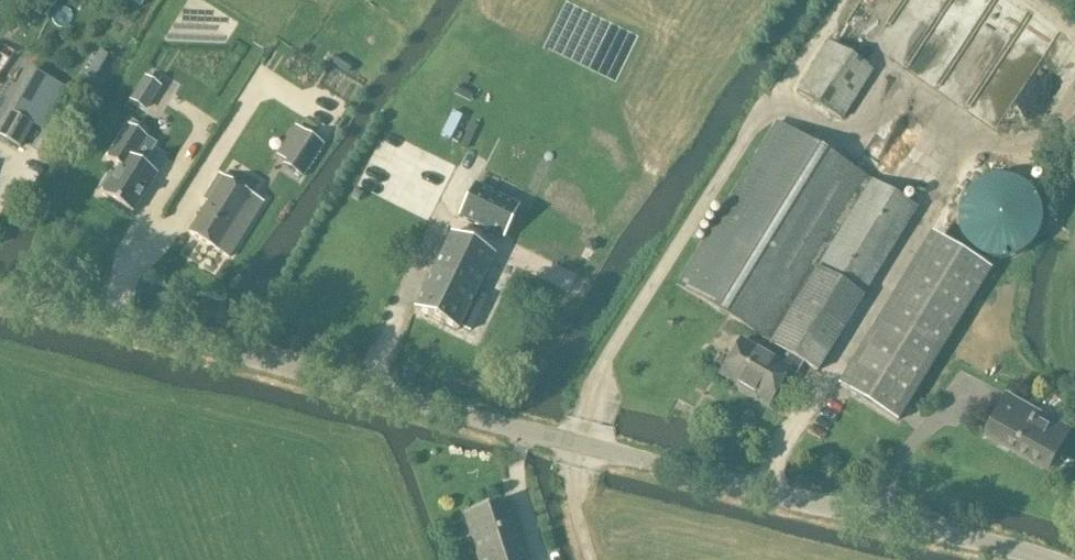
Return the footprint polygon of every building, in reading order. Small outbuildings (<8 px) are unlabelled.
[(987,0),(957,0),(954,3),(973,18),(987,0)] [(841,119),(871,70),(828,44),(798,93),(841,119)] [(11,61),(15,54),(2,46),(0,48),(0,78),(11,61)] [(1074,75),(1074,56),(1066,48),(1052,65),(1070,80),(1074,75)] [(94,80),(108,56),(100,51),(85,75),(94,80)] [(13,114),(9,112),(0,129),(0,137),(20,148),(32,125),(42,130),(51,115),(49,114),(62,90),(28,71),(13,99),(19,102),(13,114)] [(144,109),(159,87),(145,78),(131,100),(144,109)] [(133,160),(147,139),(141,135),(145,130),(133,122),(129,128),(128,127),(107,159),(120,166),(113,176),(111,174),(101,189),(104,190),(102,194),(133,214),(157,175),(142,166),(133,160)] [(775,123),(676,285),(772,343),(803,363),(817,371),(818,370),(818,369),(916,210),(775,123)] [(286,161),(284,165),(303,177),(323,145),(308,135),(307,136),(299,149),(296,146),(286,161)] [(208,203),(189,234),(229,258),(263,203),(219,176),(204,201),(208,203)] [(459,218),(503,240),(519,207),(475,185),(459,218)] [(451,234),(414,309),(458,331),(459,328),(474,336),(484,314),(470,307),(495,255),(451,234)] [(740,341),(720,375),(739,385),(741,381),(772,398),(788,371),(796,375),(803,363),(772,343),(764,355),(740,341)] [(897,421),(928,370),(896,351),(865,402),(897,421)] [(1046,471),(1068,432),(1006,398),(985,436),(1046,471)] [(508,501),(465,516),(479,559),(528,559),(508,501)]
